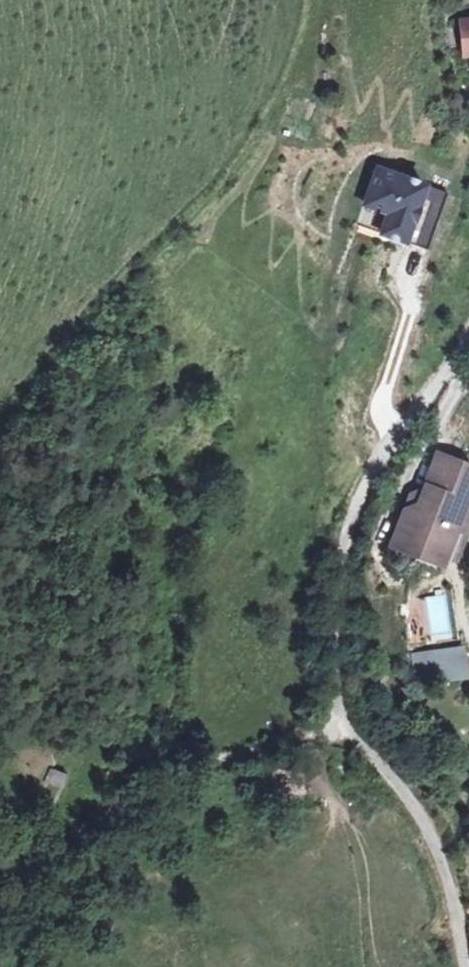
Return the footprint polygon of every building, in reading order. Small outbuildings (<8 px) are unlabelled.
[(457,19),(460,50),(468,49),(468,18),(457,19)] [(440,192),(370,167),(350,223),(420,248),(440,192)] [(465,522),(468,510),(468,482),(465,481),(468,470),(468,466),(433,454),(417,505),(404,510),(392,545),(408,550),(410,543),(445,555),(454,528),(465,522)] [(67,782),(47,773),(40,788),(61,796),(67,782)] [(297,785),(296,777),(276,781),(278,788),(297,785)]
